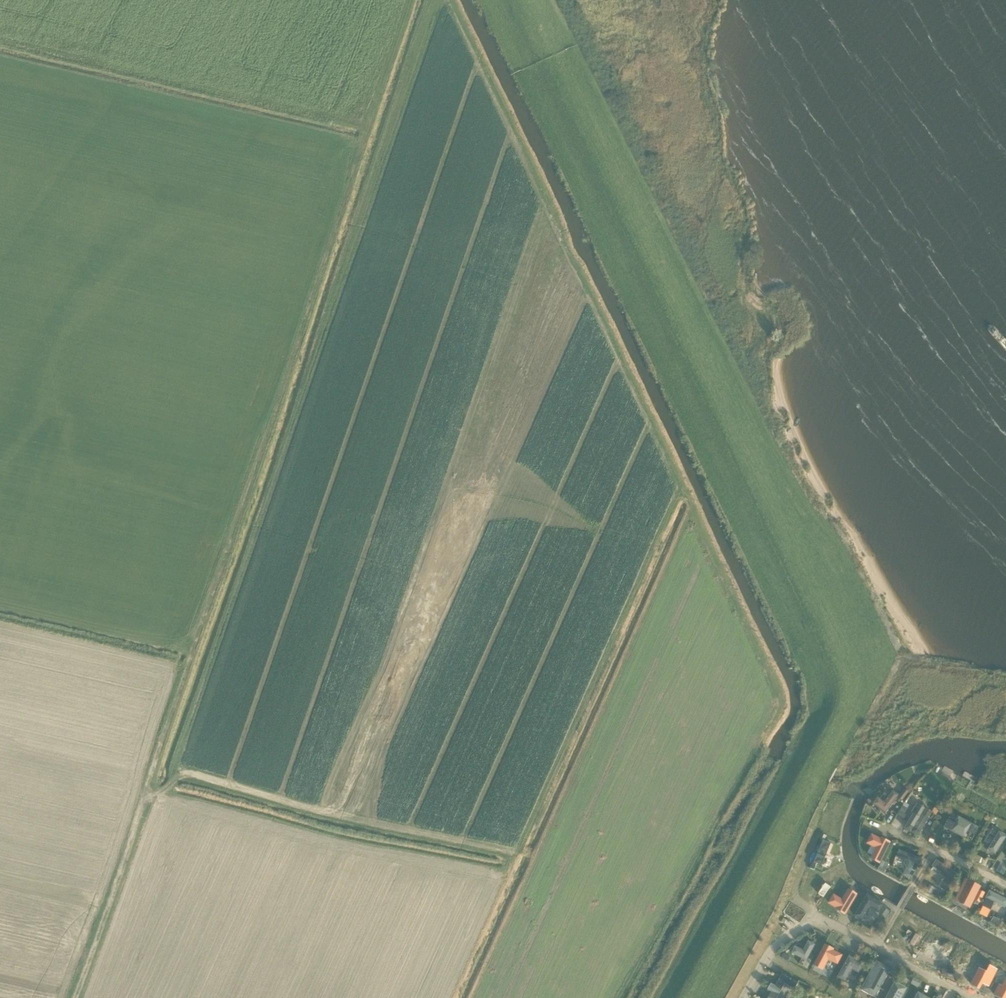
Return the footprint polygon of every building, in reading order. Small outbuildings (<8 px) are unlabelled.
[(874,804),(886,813),(899,796),(894,791),(885,803),(878,798),(874,804)] [(833,798),(823,822),(830,825),(840,801),(833,798)] [(919,805),(905,828),(918,836),(932,813),(919,805)] [(975,836),(979,828),(959,817),(955,824),(948,820),(944,828),(964,839),(968,832),(975,836)] [(988,850),(995,855),(1005,838),(1005,837),(999,832),(988,850)] [(872,836),(868,843),(877,848),(871,859),(879,863),(889,843),(882,839),(881,840),(872,836)] [(831,844),(823,840),(814,863),(822,866),(831,844)] [(967,849),(963,857),(968,859),(971,852),(967,849)] [(920,865),(922,859),(899,850),(897,857),(906,860),(904,864),(907,868),(904,875),(912,879),(919,865),(920,865)] [(941,872),(940,874),(945,878),(939,886),(945,890),(956,874),(936,860),(932,866),(941,872)] [(885,873),(889,864),(883,861),(878,870),(885,873)] [(980,887),(966,880),(957,897),(961,899),(959,902),(969,907),(980,887)] [(834,896),(830,903),(838,908),(837,910),(845,914),(856,895),(849,890),(843,901),(834,896)] [(985,898),(986,899),(983,906),(991,910),(994,903),(1005,908),(1005,906),(1005,899),(989,891),(985,898)] [(855,916),(863,921),(871,908),(880,913),(885,905),(868,894),(855,916)] [(886,920),(891,912),(887,909),(881,917),(886,920)] [(1000,921),(993,917),(991,923),(998,926),(1000,921)] [(792,954),(807,961),(815,945),(809,941),(804,951),(796,947),(792,954)] [(825,946),(815,966),(816,966),(822,969),(822,970),(828,959),(837,963),(841,956),(832,951),(833,950),(825,946)] [(861,957),(865,950),(860,947),(857,954),(861,957)] [(838,978),(845,981),(852,969),(859,973),(864,964),(849,956),(838,978)] [(861,990),(875,997),(890,969),(876,962),(861,990)] [(979,969),(970,985),(978,989),(981,983),(987,986),(996,971),(989,967),(986,973),(979,969)] [(798,983),(782,974),(775,986),(774,986),(771,992),(772,992),(779,996),(785,984),(795,989),(798,983)] [(912,984),(918,987),(921,981),(916,978),(912,984)] [(995,995),(1000,997),(1005,997),(1005,982),(1003,987),(1000,985),(995,995)] [(895,983),(887,997),(902,997),(907,989),(895,983)]
